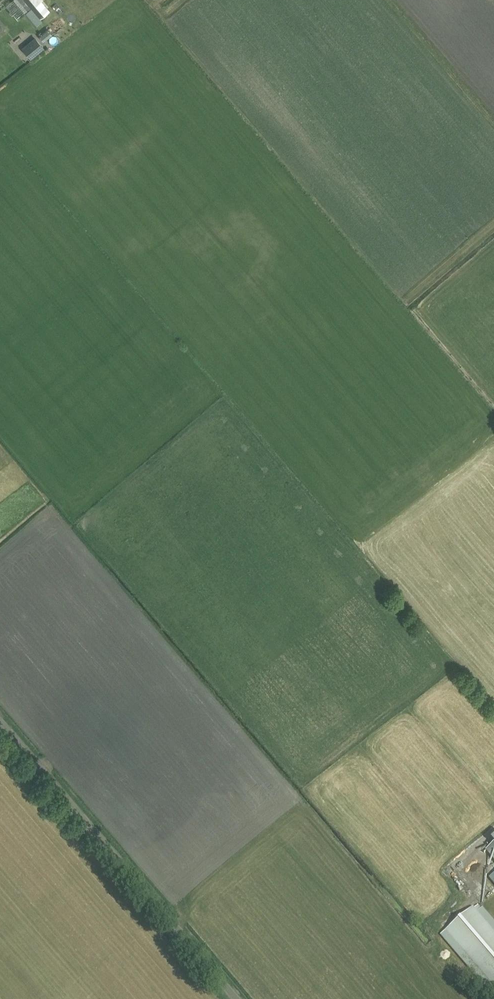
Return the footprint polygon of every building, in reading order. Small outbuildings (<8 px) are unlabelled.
[(38,2),(40,0),(15,0),(25,13),(31,8),(34,5),(38,2)] [(35,37),(21,48),(31,59),(44,48),(35,37)] [(486,850),(493,860),(493,837),(491,839),(493,842),(486,850)] [(478,911),(482,908),(478,905),(475,908),(473,906),(446,929),(493,986),(493,930),(478,911)]
